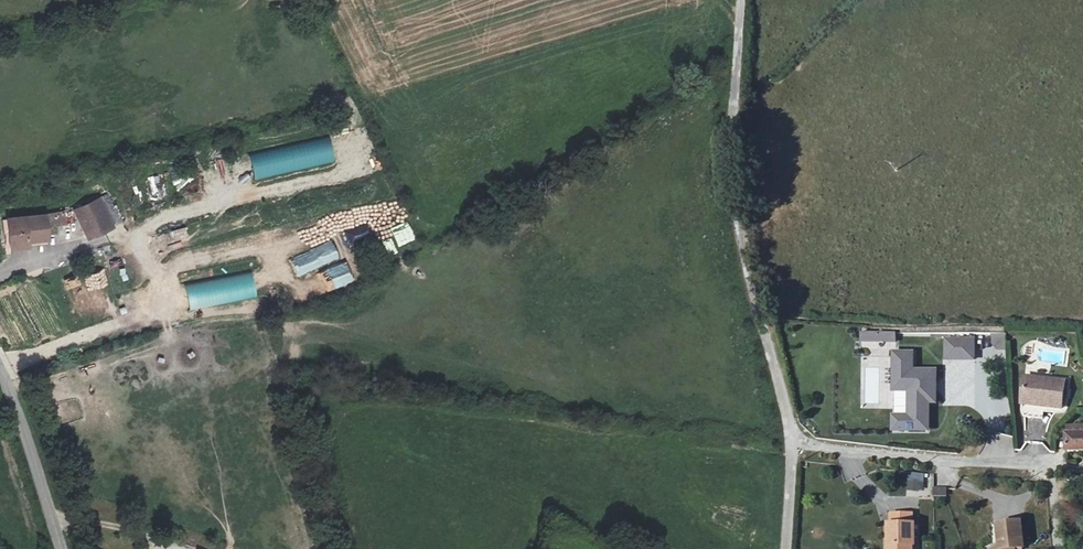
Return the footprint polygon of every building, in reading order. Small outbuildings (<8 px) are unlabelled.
[(333,163),(326,136),(250,152),(257,180),(333,163)] [(99,200),(76,210),(89,238),(113,227),(99,200)] [(47,216),(8,220),(10,250),(29,249),(29,242),(48,242),(47,216)] [(186,228),(171,231),(172,240),(188,237),(186,228)] [(251,271),(181,284),(186,310),(256,295),(251,271)] [(896,344),(896,333),(877,332),(878,343),(896,344)] [(992,350),(1007,349),(1006,333),(991,334),(992,350)] [(975,337),(941,337),(945,359),(976,361),(975,337)] [(915,351),(890,351),(892,391),(906,393),(906,414),(890,416),(891,434),(930,432),(930,406),(937,404),(936,369),(915,368),(915,351)] [(1066,388),(1026,384),(1024,405),(1065,408),(1066,388)] [(1069,435),(1070,450),(1082,451),(1082,434),(1069,435)] [(908,474),(908,492),(928,492),(928,474),(908,474)] [(936,488),(936,496),(947,496),(948,488),(936,488)] [(1013,547),(1025,546),(1023,520),(1000,522),(1002,548),(998,548),(1013,548),(1013,547)] [(913,528),(887,528),(887,548),(912,548),(913,528)]
